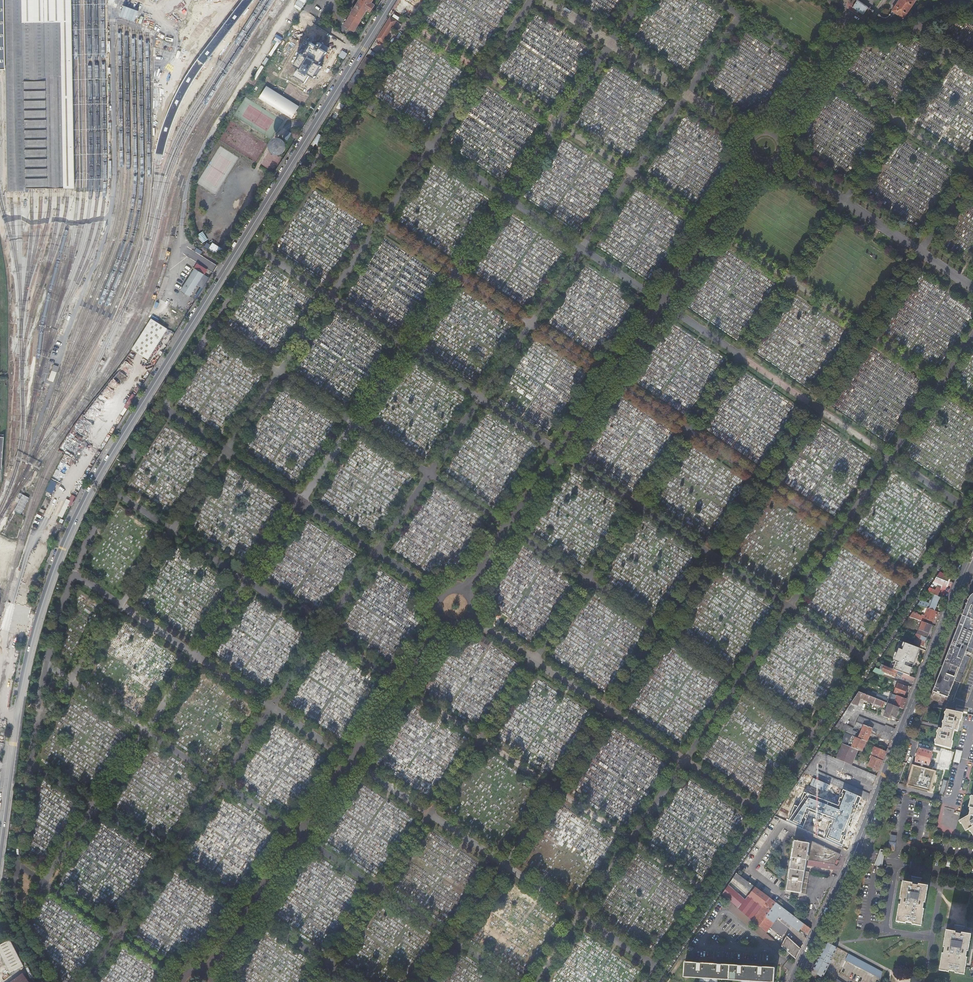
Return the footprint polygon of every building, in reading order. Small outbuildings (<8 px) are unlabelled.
[(72,0),(5,0),(7,191),(12,191),(20,191),(25,191),(24,189),(32,189),(42,189),(52,189),(60,189),(69,189),(74,189),(72,0)] [(295,6),(301,10),(307,0),(298,0),(295,6)] [(310,13),(318,0),(310,0),(304,9),(310,13)] [(373,0),(360,0),(344,26),(353,31),(367,9),(371,12),(375,5),(371,3),(373,0)] [(393,8),(407,17),(410,12),(413,12),(416,8),(416,1),(416,0),(398,0),(393,8)] [(859,0),(857,0),(852,6),(863,13),(868,6),(859,0)] [(892,10),(903,17),(915,0),(899,0),(898,1),(892,10)] [(438,13),(434,12),(432,17),(428,15),(426,21),(438,26),(441,22),(435,19),(438,13)] [(394,19),(390,17),(376,39),(383,43),(396,21),(394,19)] [(155,45),(171,50),(173,42),(158,38),(155,45)] [(823,38),(817,46),(820,48),(826,40),(823,38)] [(376,39),(371,46),(379,51),(381,49),(379,48),(381,45),(382,46),(384,43),(383,43),(376,39)] [(307,51),(306,53),(305,55),(302,53),(301,54),(302,55),(297,62),(296,62),(295,63),(300,66),(295,74),(296,75),(297,75),(305,80),(304,80),(305,81),(311,73),(315,76),(317,75),(316,74),(321,66),(322,67),(323,65),(320,63),(321,62),(322,60),(327,52),(327,53),(328,51),(322,47),(324,43),(321,41),(318,45),(313,42),(312,43),(313,44),(308,51),(307,51)] [(365,56),(358,68),(365,73),(373,61),(365,56)] [(358,69),(344,91),(350,95),(356,86),(354,86),(359,77),(359,75),(362,71),(358,69)] [(176,70),(173,78),(179,80),(182,72),(176,70)] [(260,98),(292,118),(299,107),(267,87),(260,98)] [(288,152),(289,148),(289,145),(288,142),(285,139),(282,138),(278,138),(276,139),(275,140),(273,142),(271,146),(271,147),(271,149),(273,152),(276,155),(279,156),(282,156),(286,154),(288,152)] [(182,291),(192,296),(198,283),(205,287),(217,263),(208,259),(205,265),(197,261),(182,291)] [(133,350),(150,359),(168,328),(151,318),(133,350)] [(53,494),(58,482),(52,479),(46,491),(53,494)] [(15,511),(22,514),(29,496),(22,493),(15,511)] [(927,592),(934,595),(938,596),(942,585),(946,587),(947,587),(948,583),(950,578),(949,578),(944,574),(940,572),(927,592)] [(962,615),(930,698),(933,699),(933,697),(939,699),(938,701),(941,702),(943,696),(948,698),(955,680),(961,683),(971,657),(967,656),(968,652),(972,653),(972,651),(972,594),(972,595),(971,596),(970,597),(969,598),(969,600),(967,600),(968,601),(967,604),(966,604),(967,605),(964,611),(963,610),(963,611),(964,612),(963,615),(962,615)] [(921,600),(918,605),(928,608),(935,611),(937,607),(938,607),(939,606),(939,604),(938,604),(941,597),(938,596),(934,595),(932,601),(930,604),(929,603),(921,600)] [(913,613),(910,617),(923,622),(924,619),(925,619),(933,622),(933,621),(934,618),(935,617),(937,612),(935,611),(928,608),(925,616),(922,615),(922,616),(913,613)] [(923,622),(918,634),(926,637),(927,635),(928,635),(931,628),(932,625),(924,622),(923,622)] [(927,638),(926,637),(918,634),(917,634),(915,637),(916,637),(914,643),(923,647),(924,644),(927,638)] [(895,670),(887,667),(882,665),(880,670),(875,668),(873,672),(879,674),(884,676),(885,673),(888,674),(888,673),(896,676),(897,673),(898,673),(898,674),(902,675),(901,677),(914,682),(915,678),(911,676),(903,673),(895,670)] [(898,683),(894,693),(904,697),(906,692),(908,687),(898,683)] [(858,694),(851,703),(858,706),(861,698),(876,704),(877,705),(881,706),(882,705),(884,705),(883,708),(886,709),(888,703),(859,692),(858,694)] [(903,709),(907,700),(903,698),(892,694),(889,702),(893,704),(893,705),(899,708),(903,709)] [(851,703),(842,716),(849,719),(853,712),(858,706),(851,703)] [(893,705),(889,704),(884,716),(891,719),(892,717),(895,718),(897,714),(898,714),(899,713),(898,712),(899,708),(893,705)] [(958,712),(948,710),(947,712),(946,712),(946,714),(947,715),(945,721),(944,721),(943,723),(944,724),(943,727),(943,730),(939,729),(939,730),(938,731),(937,733),(938,734),(936,740),(935,740),(935,742),(935,743),(935,745),(950,749),(952,741),(951,741),(954,731),(957,731),(958,729),(960,720),(956,719),(958,712)] [(890,741),(892,736),(859,723),(849,719),(842,716),(835,727),(858,738),(866,741),(867,742),(868,740),(870,736),(872,731),(882,735),(881,737),(890,741)] [(892,736),(895,729),(888,726),(888,728),(862,717),(859,723),(892,736)] [(858,738),(846,733),(841,743),(843,744),(858,750),(862,752),(865,745),(866,741),(858,738)] [(843,744),(837,758),(852,765),(858,750),(843,744)] [(883,760),(886,752),(876,748),(872,756),(883,760)] [(917,757),(916,761),(916,762),(927,765),(929,764),(932,753),(931,752),(920,748),(919,749),(918,753),(917,753),(917,755),(916,757),(917,757)] [(962,751),(956,750),(953,761),(959,763),(962,751)] [(819,751),(804,773),(824,781),(833,785),(839,788),(867,800),(870,794),(815,770),(820,758),(875,781),(877,775),(852,765),(837,758),(819,751)] [(879,771),(883,760),(872,756),(871,755),(869,757),(872,758),(868,766),(879,771)] [(937,770),(912,764),(907,785),(931,791),(937,770)] [(859,810),(863,801),(847,794),(839,812),(847,815),(850,806),(859,810)] [(971,795),(971,796),(970,799),(968,807),(970,807),(971,807),(970,810),(968,815),(965,818),(959,821),(961,824),(965,831),(968,830),(969,829),(971,832),(972,836),(972,796),(971,795)] [(581,832),(588,822),(564,807),(562,810),(579,821),(577,825),(581,828),(579,831),(581,832)] [(805,895),(809,872),(805,871),(806,865),(807,860),(836,865),(840,854),(806,838),(804,843),(799,842),(800,841),(798,841),(798,842),(795,841),(786,891),(799,893),(799,894),(805,895)] [(885,851),(881,850),(879,854),(877,859),(875,866),(883,867),(884,860),(884,855),(885,851)] [(954,860),(944,858),(943,866),(953,868),(954,860)] [(737,873),(733,878),(752,892),(756,887),(741,876),(737,873)] [(922,926),(929,886),(915,884),(904,882),(897,922),(922,926)] [(729,900),(739,909),(746,900),(728,885),(722,894),(729,900)] [(762,906),(752,920),(754,922),(759,926),(766,932),(779,915),(799,930),(801,929),(808,934),(811,929),(809,927),(773,900),(756,887),(752,892),(749,896),(762,906)] [(746,900),(739,909),(752,920),(762,906),(749,896),(746,900)] [(739,909),(729,900),(725,905),(749,927),(754,922),(752,920),(739,909)] [(766,932),(759,926),(754,931),(778,952),(783,947),(782,946),(766,932)] [(947,930),(941,962),(940,970),(964,975),(971,935),(958,932),(947,930)] [(783,947),(796,958),(801,949),(786,936),(782,946),(783,947)] [(0,945),(0,953),(10,973),(24,966),(10,940),(0,945)] [(818,974),(823,977),(838,948),(826,942),(812,970),(818,974)] [(853,963),(856,958),(849,953),(846,960),(853,963)] [(881,978),(883,972),(856,958),(853,963),(881,978)] [(758,981),(765,981),(775,981),(776,967),(686,961),(685,976),(701,978),(718,979),(741,980),(758,981)] [(21,968),(11,972),(14,978),(23,974),(21,968)]
